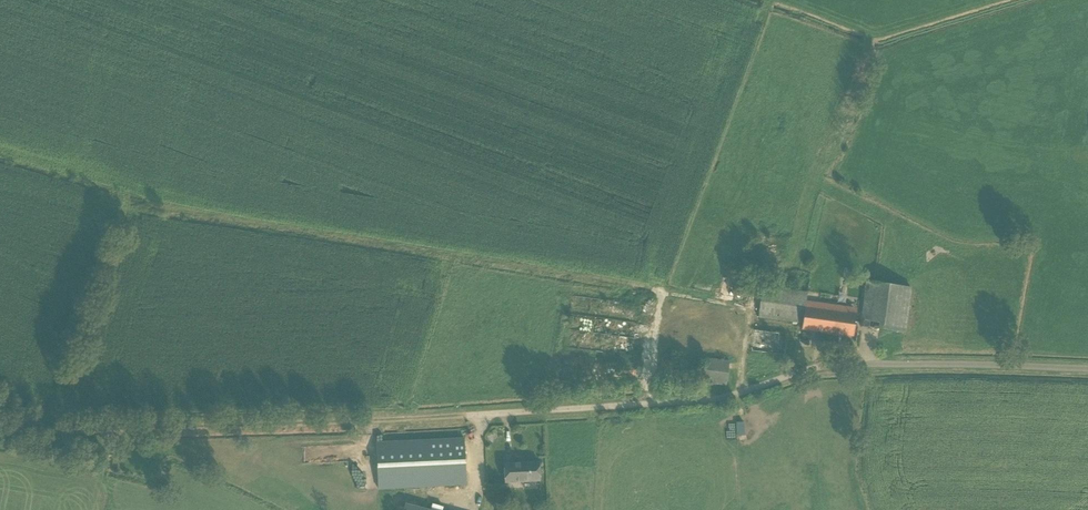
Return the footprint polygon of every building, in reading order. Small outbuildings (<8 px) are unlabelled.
[(715,229),(702,228),(701,240),(715,240),(715,229)] [(862,315),(860,326),(904,332),(906,321),(911,287),(876,282),(866,281),(862,315)] [(855,325),(857,308),(806,301),(807,292),(767,286),(768,283),(763,283),(758,317),(803,324),(802,330),(853,336),(855,325)] [(751,351),(785,355),(786,341),(778,339),(779,333),(754,330),(751,351)] [(729,361),(705,358),(701,382),(726,386),(729,361)] [(376,443),(376,454),(378,489),(388,489),(389,492),(397,492),(397,488),(466,485),(464,439),(376,443)] [(504,464),(505,475),(505,483),(540,481),(539,462),(504,464)]
